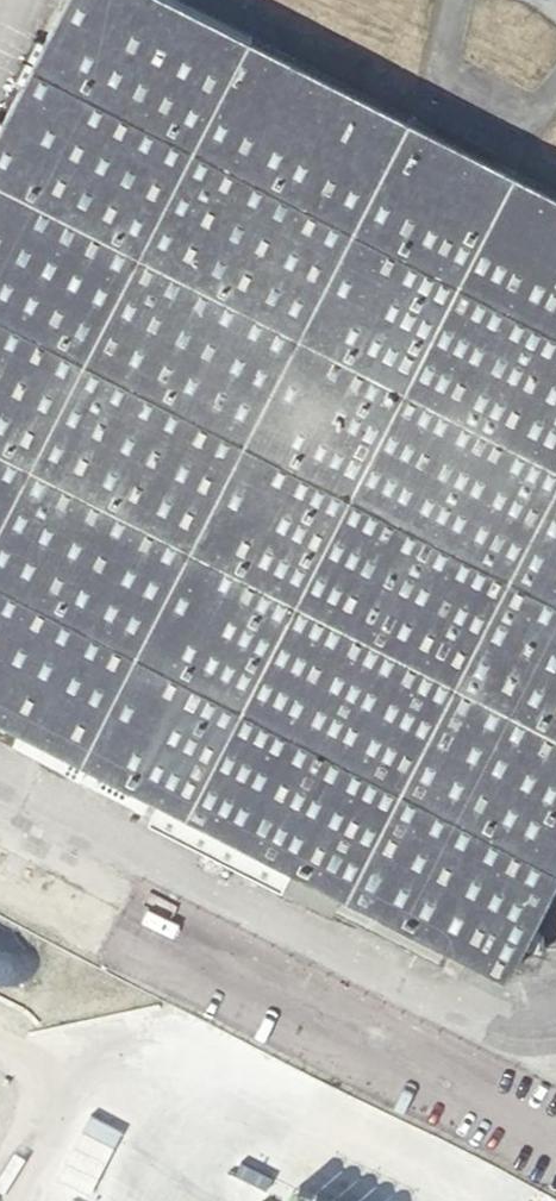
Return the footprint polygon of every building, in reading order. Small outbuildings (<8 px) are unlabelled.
[(344,893),(510,976),(521,953),(555,885),(555,191),(180,0),(67,0),(0,130),(0,715),(165,799),(153,822),(282,889),(294,867),(344,893)] [(0,79),(0,130),(67,0),(41,0),(0,79)] [(333,916),(344,893),(294,867),(282,889),(333,916)] [(521,953),(544,966),(555,943),(555,885),(521,953)]
